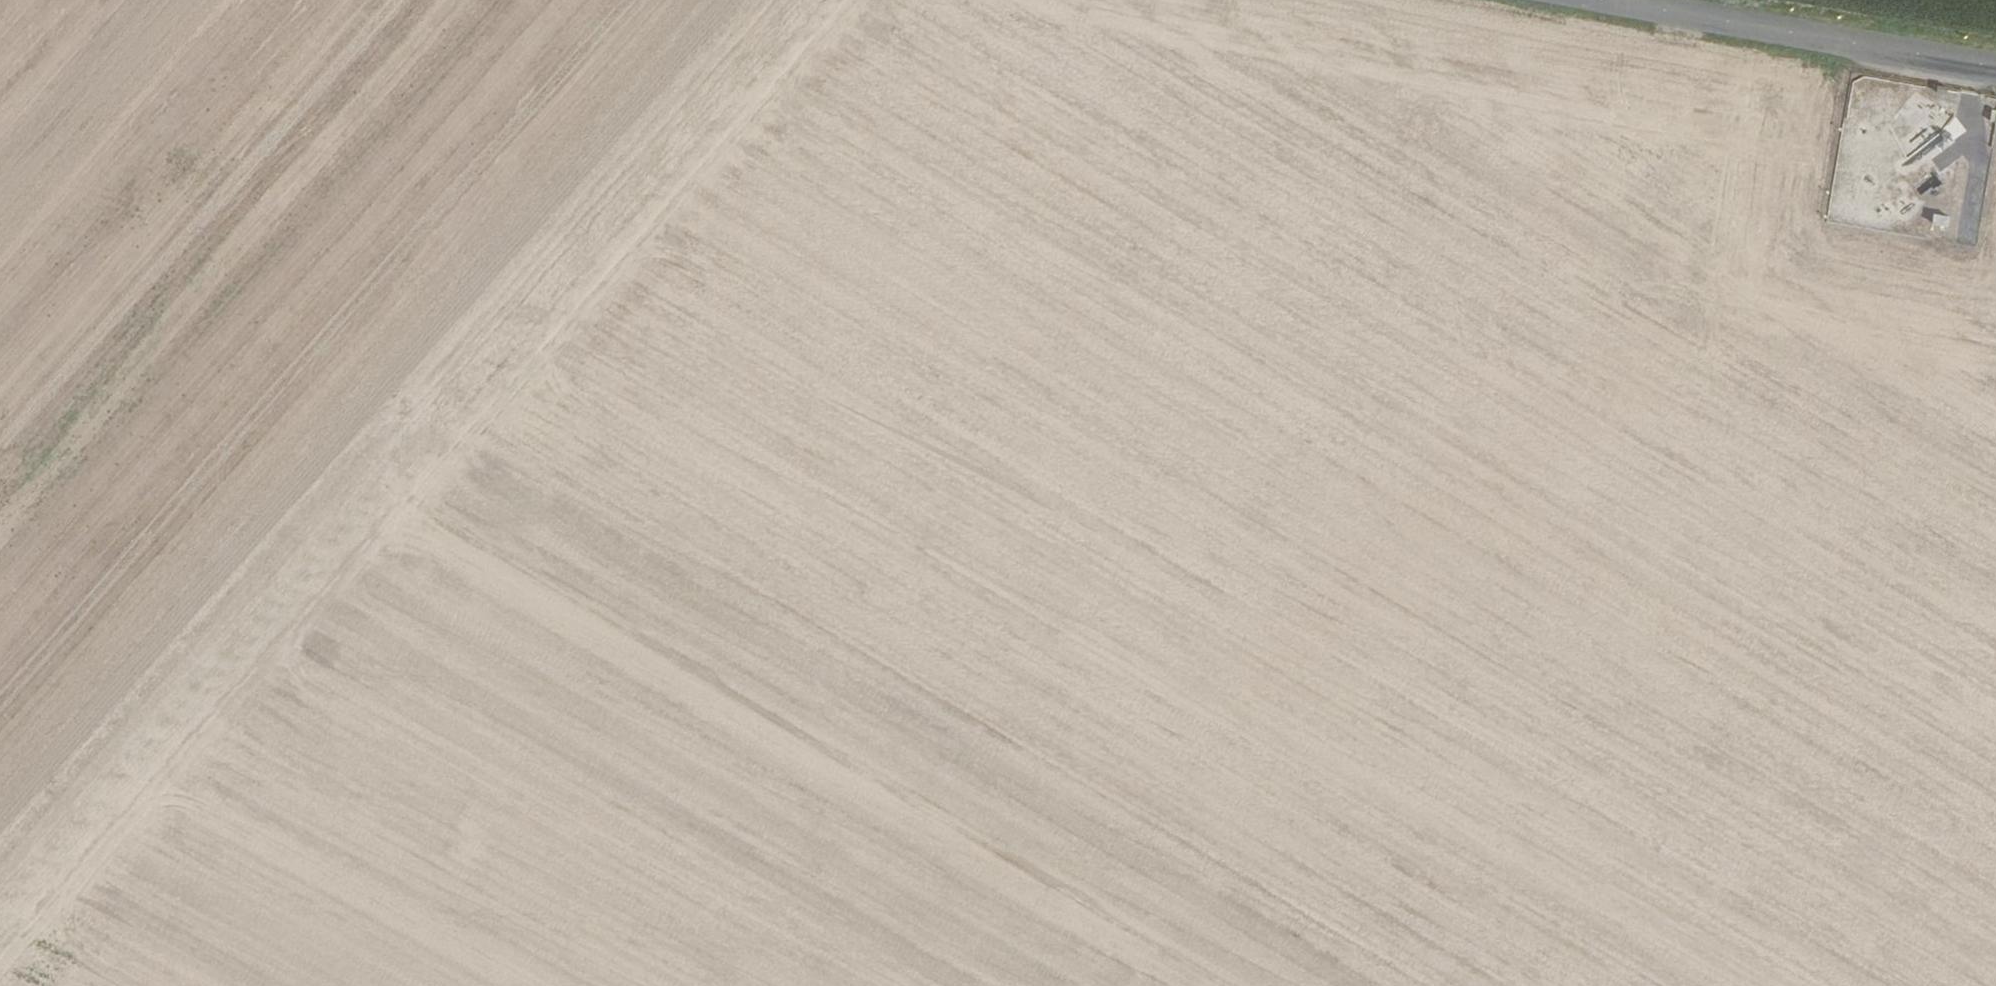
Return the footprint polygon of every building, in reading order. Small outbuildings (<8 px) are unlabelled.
[(1896,128),(1869,137),(1875,154),(1901,146),(1896,128)] [(1858,211),(1844,191),(1878,167),(1862,144),(1774,204),(1802,246),(1818,235),(1809,222),(1816,217),(1827,233),(1858,211)] [(1920,198),(1942,183),(1934,171),(1912,185),(1920,198)]
